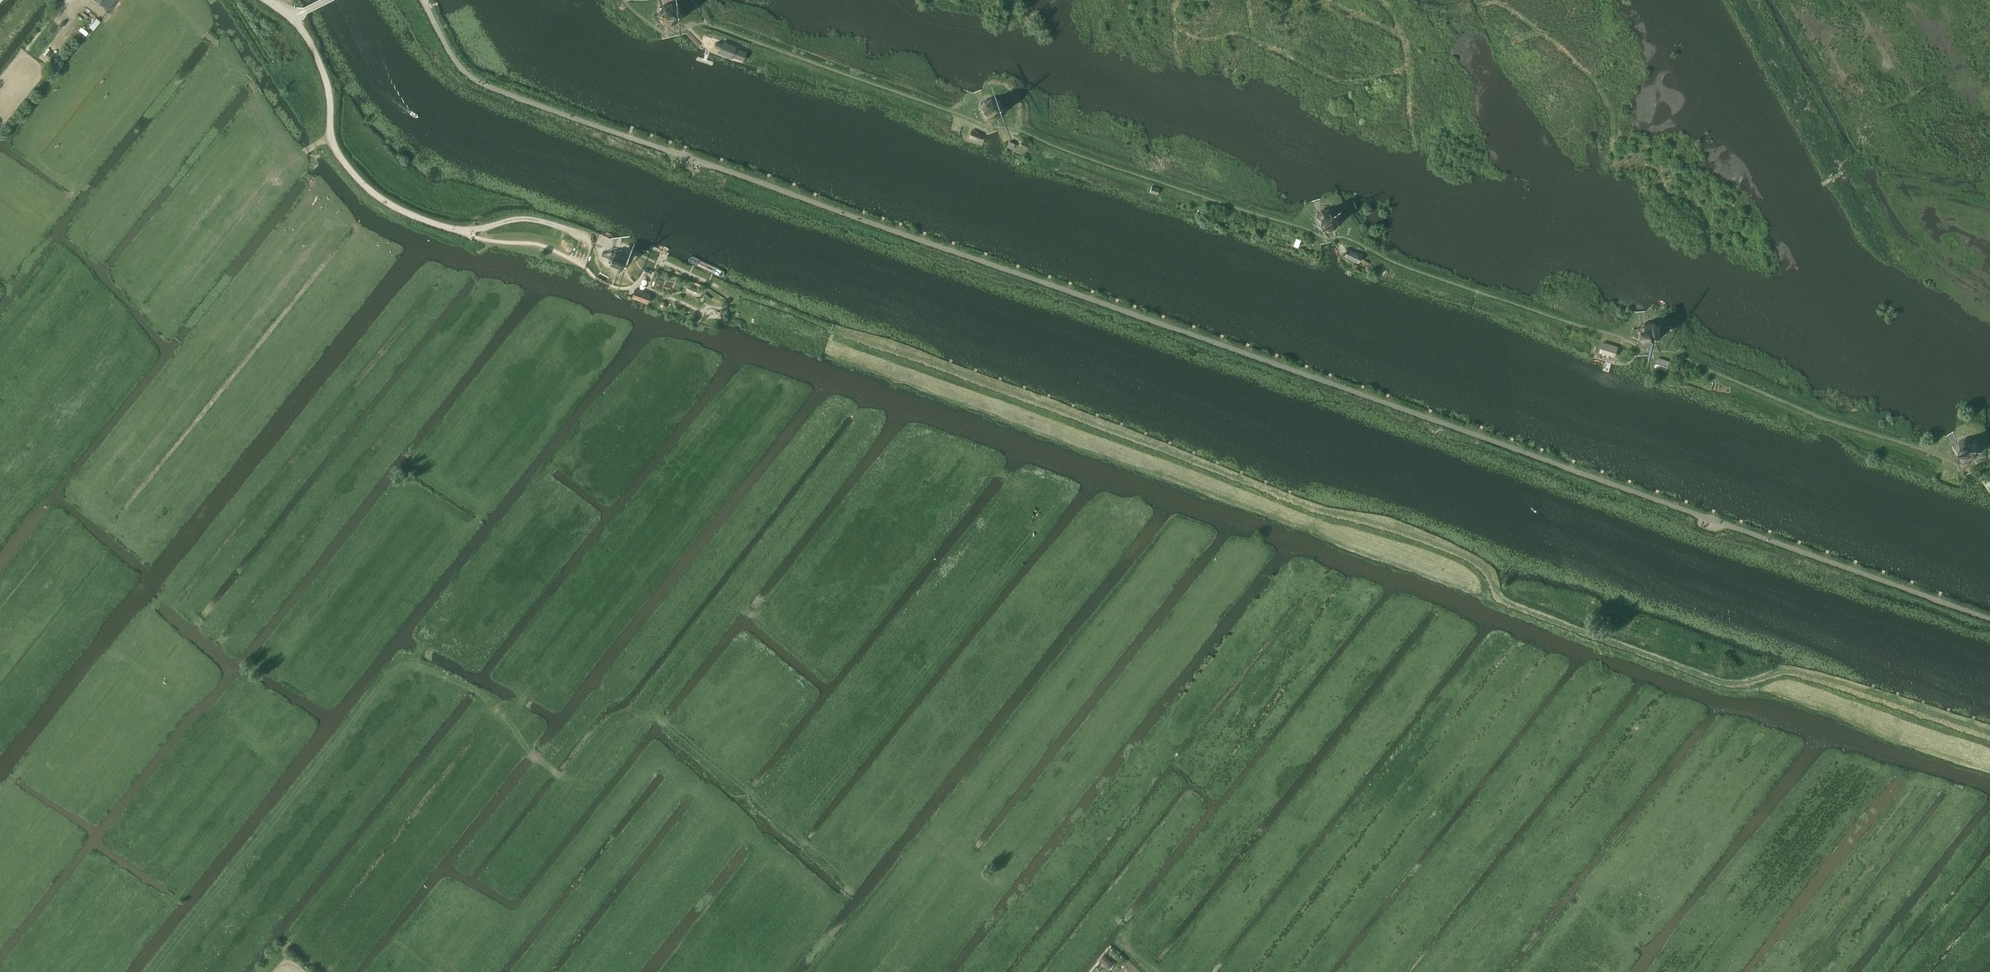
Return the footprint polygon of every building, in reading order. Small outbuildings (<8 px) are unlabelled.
[(97,3),(98,2),(107,10),(115,0),(93,0),(97,3)] [(660,9),(659,11),(660,19),(668,25),(676,23),(681,16),(679,8),(673,3),(664,5),(660,9)] [(715,45),(715,47),(720,49),(719,53),(732,58),(733,57),(743,61),(746,52),(736,48),(737,47),(723,42),(722,44),(717,42),(715,45)] [(985,101),(982,107),(984,117),(992,120),(999,117),(1002,110),(1002,108),(1000,102),(992,98),(985,101)] [(968,137),(979,142),(983,134),(972,129),(968,137)] [(1009,141),(1006,147),(1012,150),(1015,144),(1009,141)] [(1022,141),(1020,146),(1027,149),(1026,150),(1033,152),(1036,146),(1022,141)] [(1159,187),(1152,185),(1150,192),(1157,194),(1159,187)] [(1318,216),(1318,223),(1326,230),(1335,228),(1340,219),(1337,213),(1329,208),(1322,210),(1318,216)] [(1344,255),(1358,262),(1362,254),(1348,247),(1344,255)] [(613,250),(610,265),(625,268),(628,254),(613,250)] [(696,294),(699,289),(689,284),(686,290),(696,294)] [(632,297),(647,303),(651,294),(635,289),(632,297)] [(1640,328),(1641,336),(1646,342),(1654,343),(1660,336),(1659,328),(1653,323),(1644,324),(1640,328)] [(1600,350),(1606,352),(1615,355),(1617,347),(1614,347),(1603,343),(1600,350)] [(1657,355),(1655,362),(1664,365),(1666,358),(1657,355)] [(1957,448),(1956,450),(1960,457),(1967,459),(1975,455),(1977,447),(1973,441),(1965,439),(1958,443),(1957,448)]
